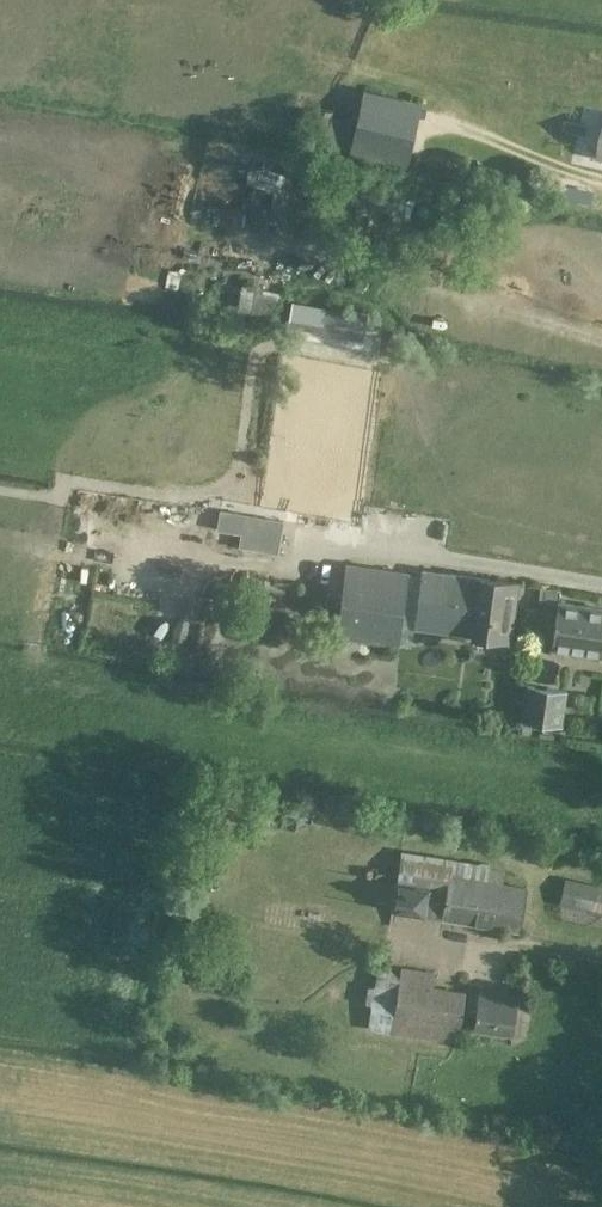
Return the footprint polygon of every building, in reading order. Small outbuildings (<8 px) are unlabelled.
[(349,151),(387,159),(393,131),(355,124),(349,151)] [(364,340),(368,314),(318,305),(315,324),(346,329),(345,336),(364,340)] [(277,552),(282,520),(221,509),(218,528),(241,532),(239,546),(277,552)] [(345,562),(335,636),(398,645),(409,571),(345,562)] [(415,625),(510,639),(518,582),(423,568),(415,625)] [(558,602),(559,588),(540,586),(538,600),(558,602)] [(551,618),(548,638),(554,639),(553,646),(601,653),(601,607),(559,601),(556,619),(551,618)] [(257,626),(260,610),(241,607),(238,623),(257,626)] [(567,690),(525,684),(520,720),(562,725),(567,690)] [(400,856),(391,909),(518,930),(525,887),(450,875),(451,864),(400,856)] [(601,910),(601,886),(565,878),(561,901),(601,910)] [(368,1024),(457,1040),(464,993),(432,988),(434,973),(377,962),(368,1024)] [(475,1012),(473,1026),(513,1032),(518,994),(479,988),(478,994),(470,993),(467,1011),(475,1012)]
